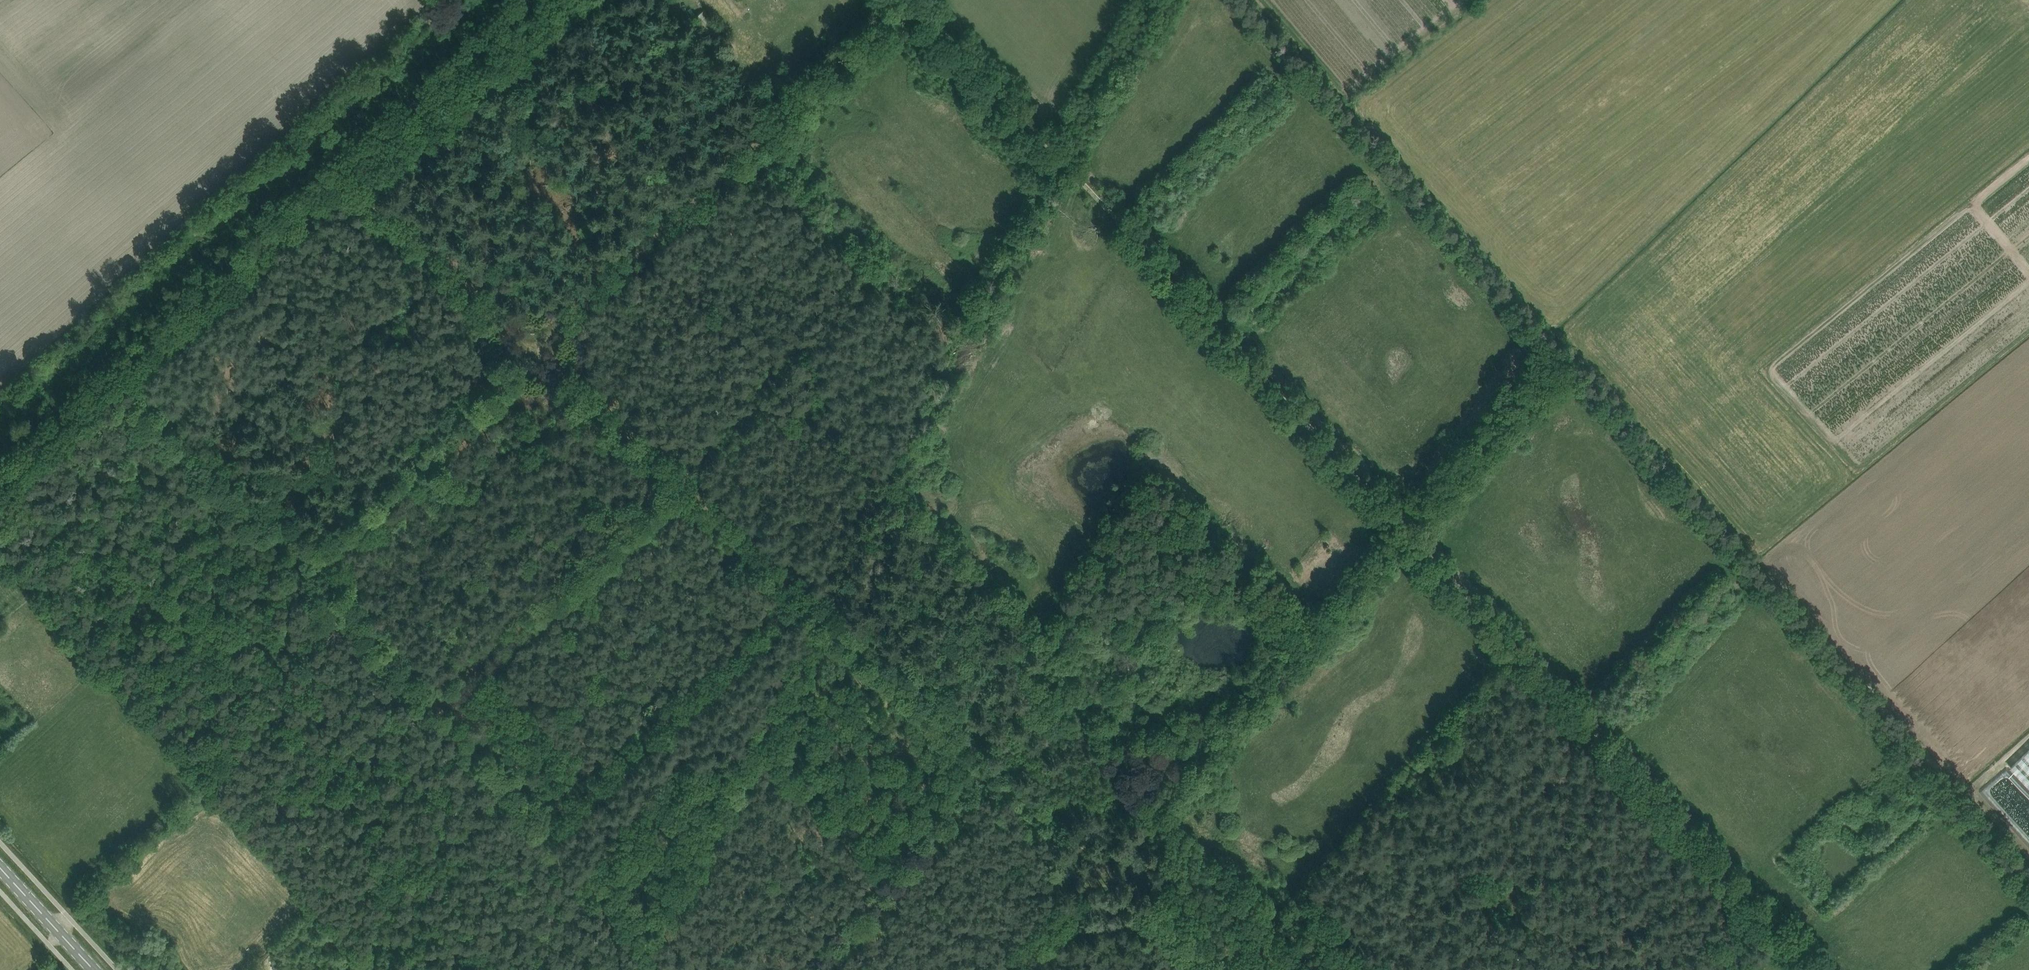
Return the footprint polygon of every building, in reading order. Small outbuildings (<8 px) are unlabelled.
[(2011,768),(2028,786),(2028,750),(2011,768)]
